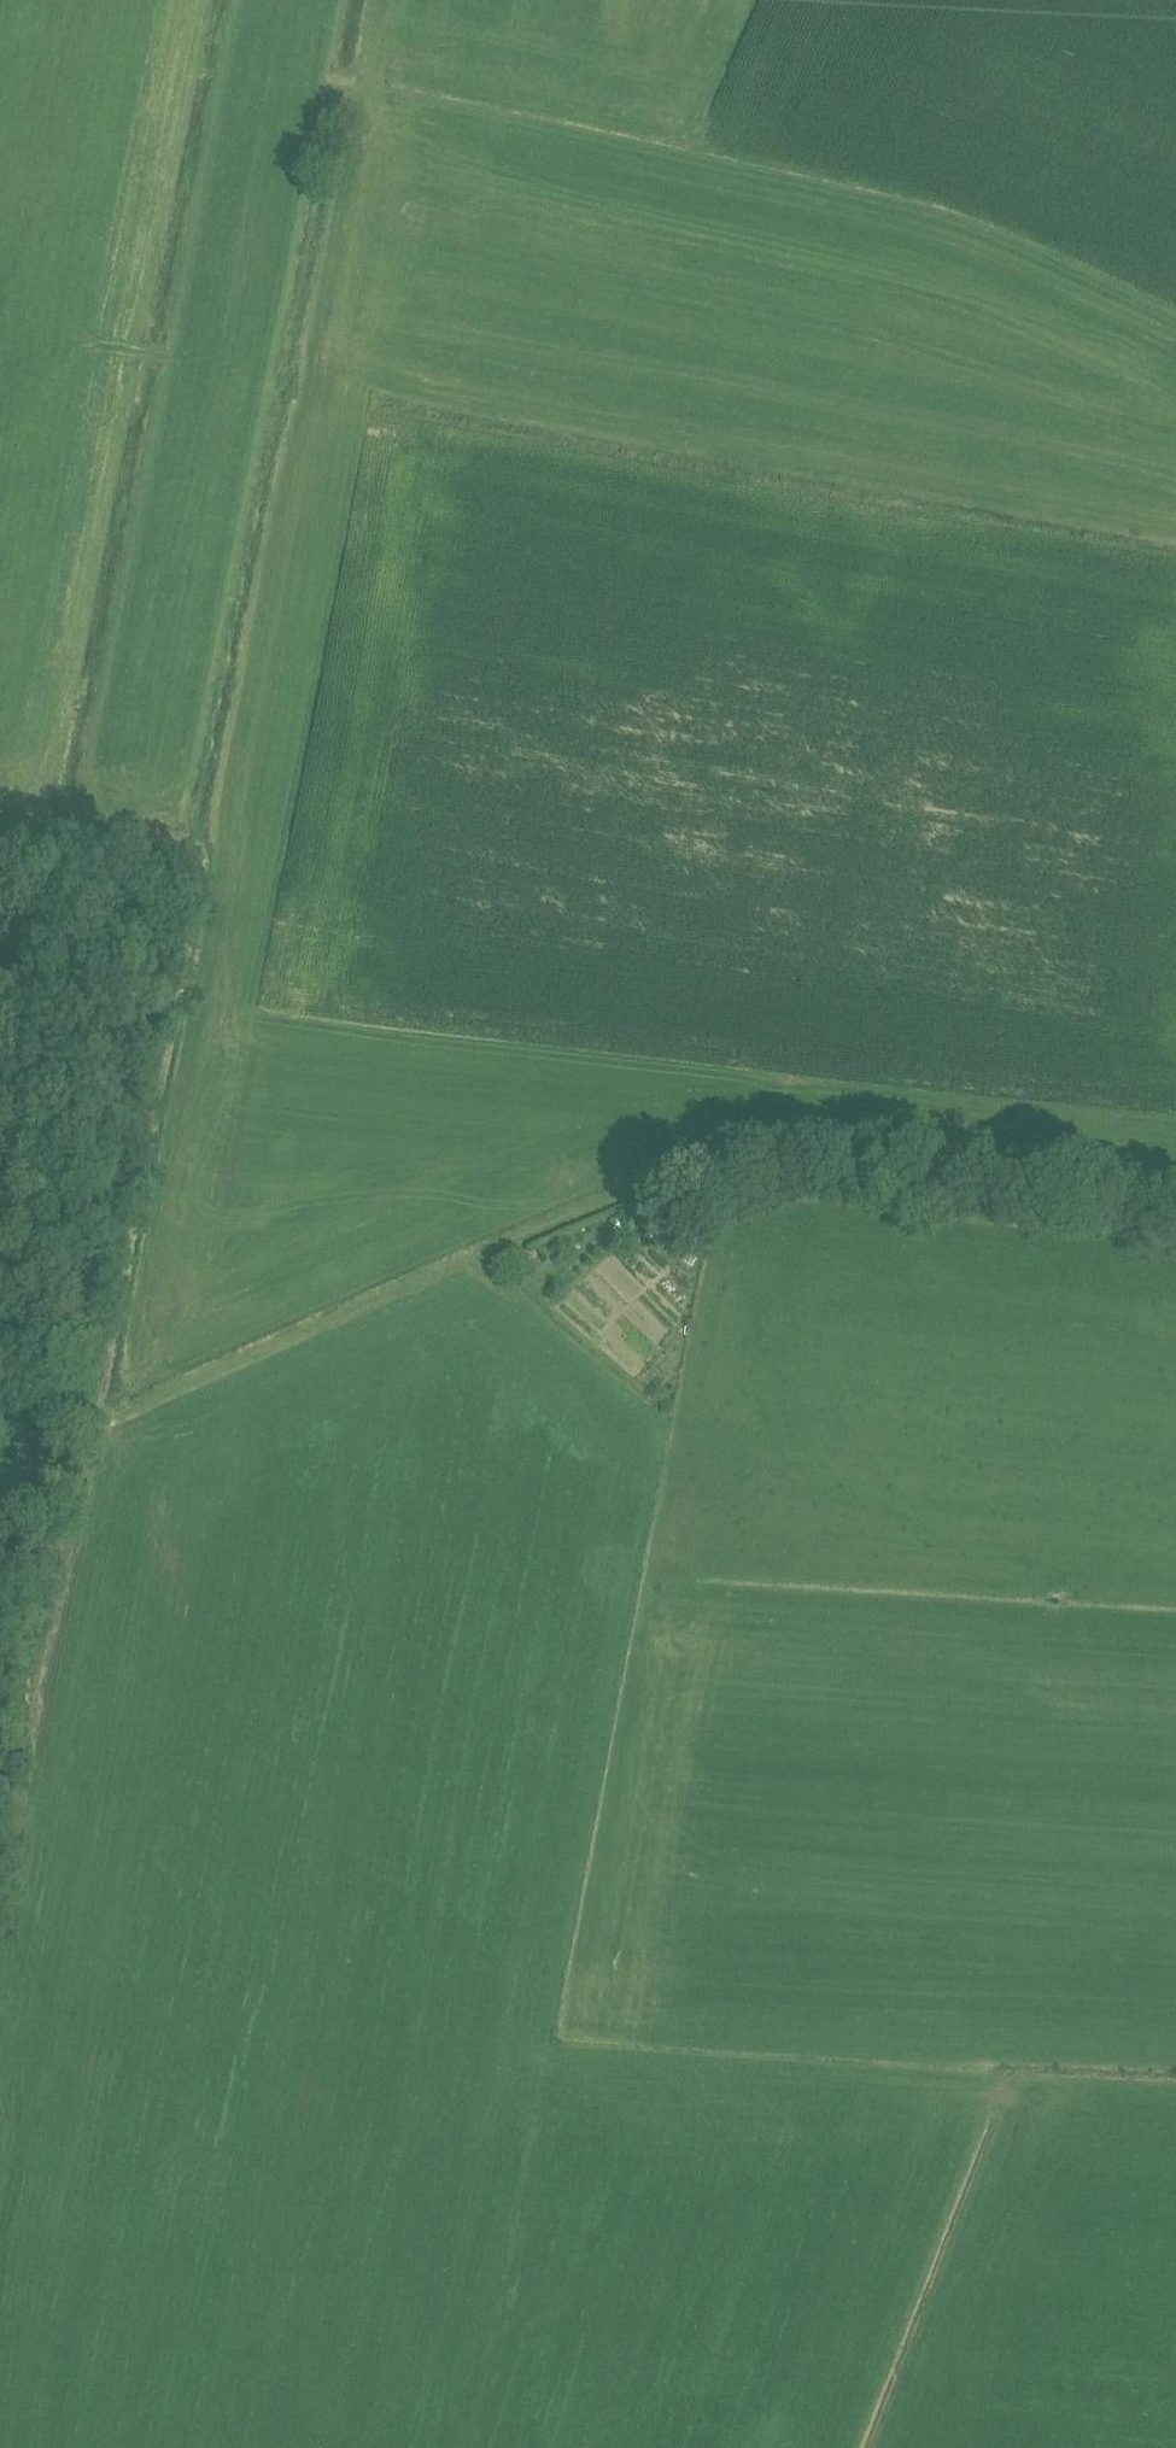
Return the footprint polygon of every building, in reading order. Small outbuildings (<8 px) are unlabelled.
[(653,1259),(643,1265),(656,1286),(665,1280),(653,1259)]
